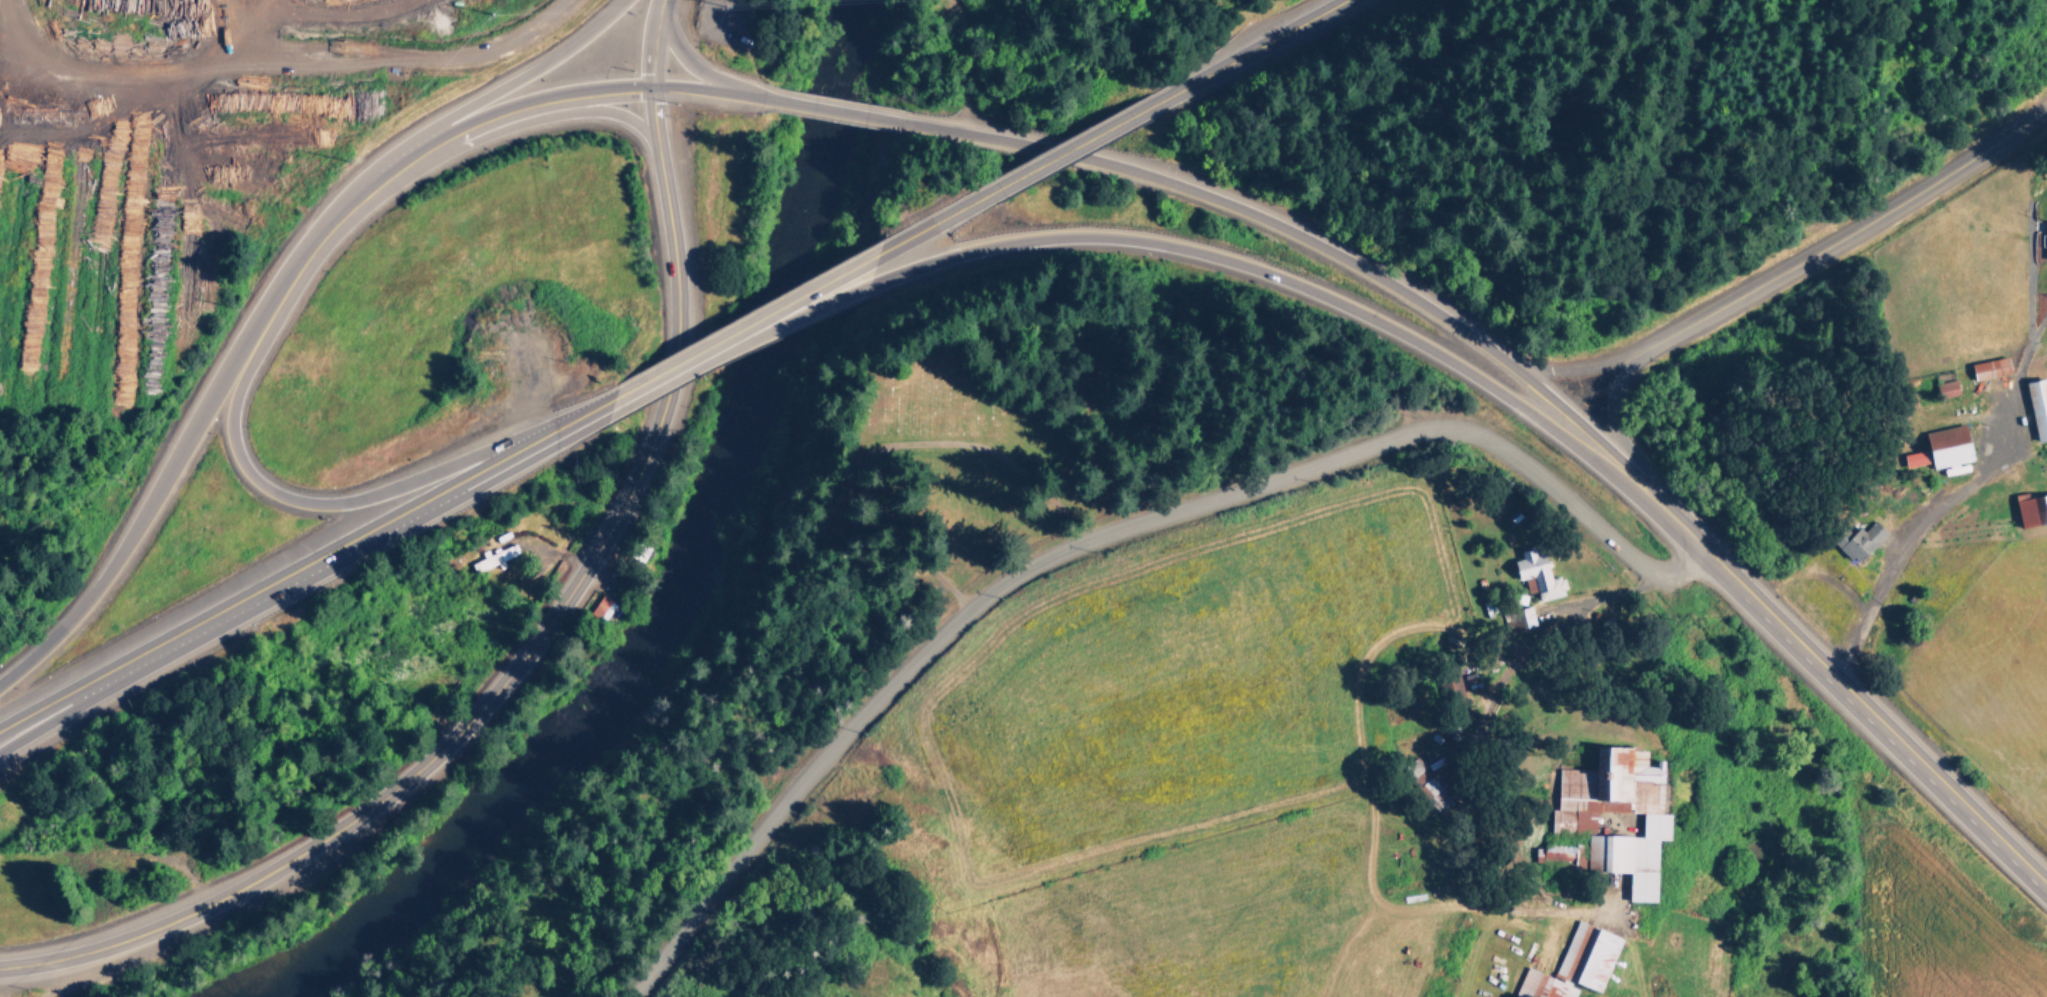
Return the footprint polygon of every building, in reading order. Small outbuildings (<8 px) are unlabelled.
[(2014,374),(2011,358),(1974,366),(1977,382),(2014,374)] [(2030,384),(2041,444),(2046,443),(2046,381),(2030,384)] [(1938,469),(1980,461),(1973,425),(1932,433),(1938,469)] [(2033,494),(2018,497),(2025,531),(2046,527),(2046,496),(2034,498),(2033,494)] [(1892,532),(1865,512),(1839,546),(1866,566),(1892,532)] [(469,561),(474,575),(523,557),(518,544),(469,561)] [(1539,602),(1571,596),(1568,578),(1557,580),(1551,547),(1522,552),(1523,560),(1516,561),(1520,583),(1535,580),(1539,602)] [(601,622),(623,621),(621,600),(599,601),(601,622)] [(1533,609),(1505,611),(1506,631),(1535,628),(1533,609)] [(1465,673),(1442,673),(1442,704),(1465,704),(1465,673)] [(1662,904),(1664,842),(1676,842),(1676,816),(1668,815),(1669,762),(1651,761),(1652,749),(1600,747),(1600,771),(1560,770),(1559,815),(1575,816),(1574,837),(1591,837),(1590,874),(1635,875),(1634,903),(1662,904)] [(1422,788),(1441,812),(1454,803),(1435,778),(1422,788)] [(1553,849),(1553,860),(1581,860),(1581,849),(1553,849)] [(1629,939),(1575,921),(1557,978),(1525,968),(1516,996),(1579,996),(1582,988),(1610,996),(1629,939)]
